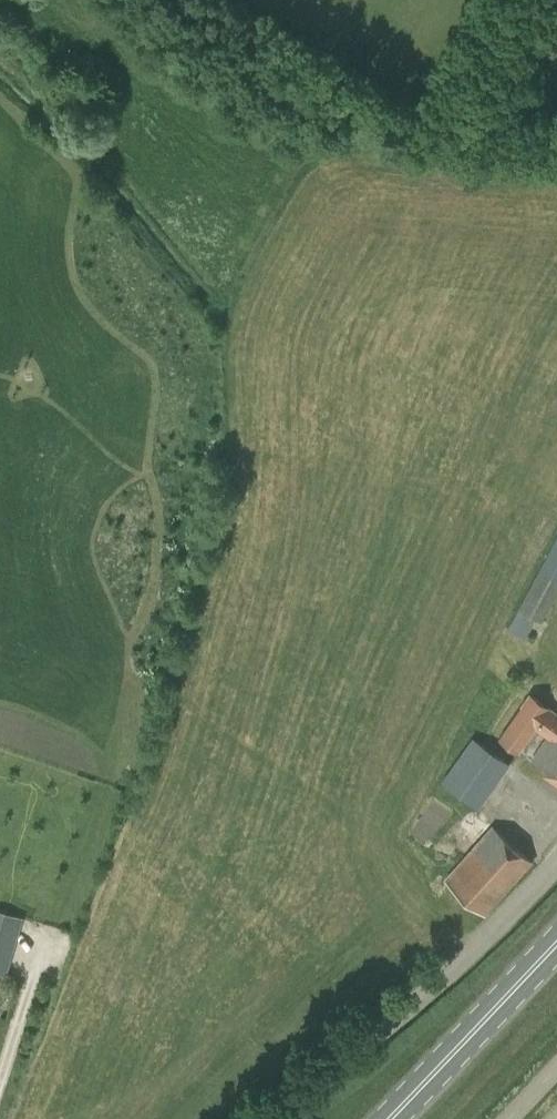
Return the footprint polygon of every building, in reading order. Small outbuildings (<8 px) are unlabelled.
[(508,629),(525,638),(535,618),(543,622),(556,594),(556,536),(508,629)] [(528,693),(497,737),(518,752),(535,729),(546,736),(529,760),(556,780),(556,711),(528,693)] [(452,751),(459,755),(440,782),(479,809),(510,765),(472,737),(465,733),(452,751)] [(486,915),(534,862),(493,825),(444,879),(486,915)] [(2,982),(20,919),(4,915),(5,911),(0,910),(0,981),(2,982)]
